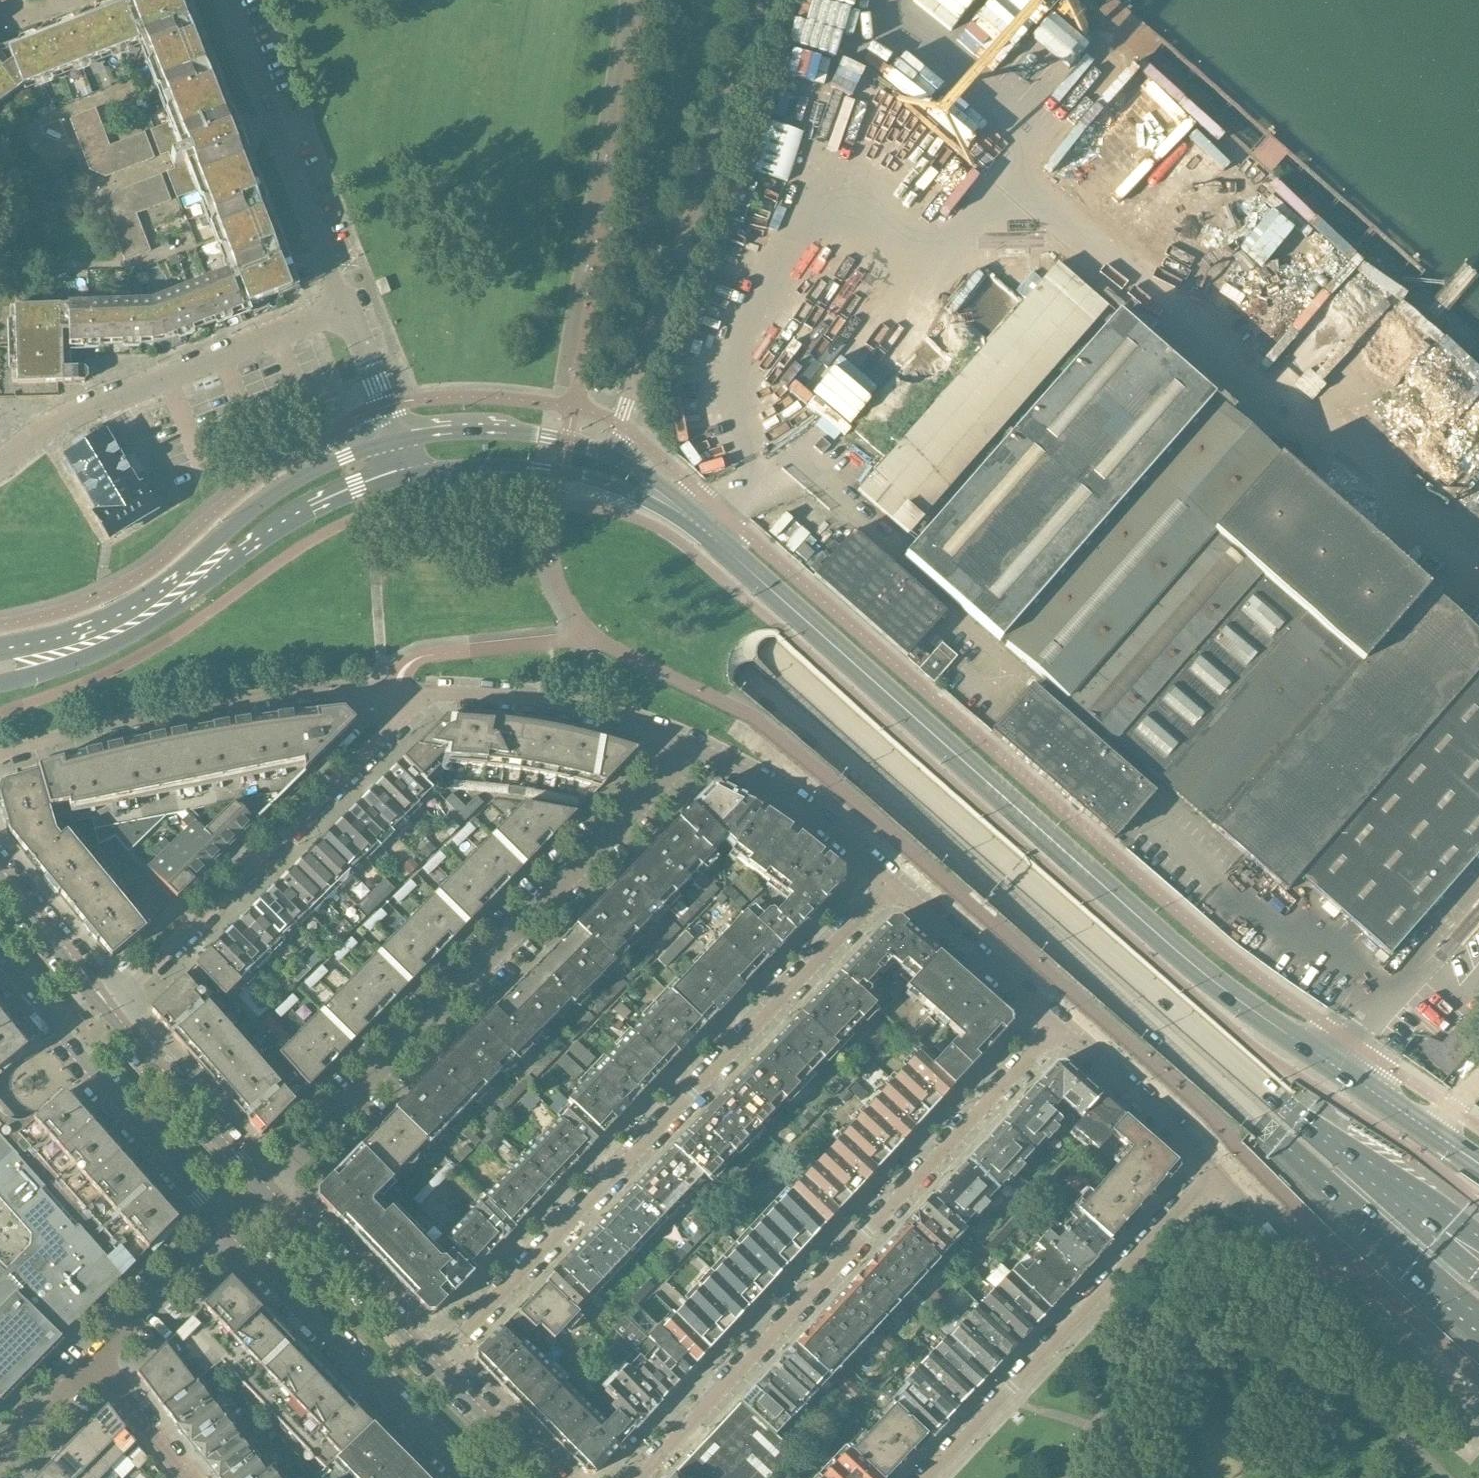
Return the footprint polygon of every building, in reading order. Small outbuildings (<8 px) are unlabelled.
[(210,78),(180,0),(138,0),(131,3),(144,36),(176,120),(186,146),(168,153),(175,170),(193,163),(203,188),(234,270),(249,306),(292,289),(210,78)] [(100,57),(139,42),(137,38),(144,36),(131,3),(8,50),(12,61),(2,68),(0,66),(0,103),(23,86),(100,57)] [(88,87),(79,90),(82,98),(91,94),(88,87)] [(95,109),(70,119),(89,170),(105,177),(154,158),(144,133),(109,146),(95,109)] [(176,120),(151,130),(150,130),(160,156),(168,153),(186,146),(176,120)] [(762,120),(745,168),(786,183),(803,135),(762,120)] [(56,125),(43,129),(45,135),(61,142),(66,140),(61,127),(56,125)] [(193,163),(175,170),(167,173),(177,198),(203,188),(193,163)] [(112,194),(105,210),(125,261),(150,251),(136,214),(170,201),(161,175),(112,194)] [(741,227),(754,186),(732,179),(719,220),(741,227)] [(1199,304),(1233,330),(1239,323),(1247,329),(1255,319),(1260,323),(1299,273),(1271,251),(1289,228),(1295,232),(1312,211),(1287,192),(1199,304)] [(1032,248),(1017,264),(1038,283),(1053,267),(1032,248)] [(857,492),(907,535),(1107,308),(1057,265),(857,492)] [(164,339),(203,323),(249,306),(234,270),(228,273),(228,272),(227,272),(150,301),(14,306),(17,384),(63,382),(63,369),(62,332),(68,332),(69,344),(152,341),(164,339)] [(384,279),(376,282),(381,296),(390,293),(384,279)] [(1217,405),(1117,317),(904,559),(1001,644),(1002,643),(1006,646),(1218,405),(1217,405)] [(88,378),(88,371),(84,368),(63,369),(63,382),(85,381),(88,378)] [(1392,474),(1423,504),(1431,496),(1463,527),(1474,515),(1478,520),(1478,387),(1392,474)] [(1006,646),(1007,647),(1006,649),(1117,745),(1118,744),(1286,891),(1299,877),(1389,956),(1478,853),(1478,633),(1218,405),(1006,646)] [(137,490),(130,479),(140,473),(132,460),(124,464),(122,462),(121,463),(104,436),(91,444),(87,437),(76,443),(80,450),(67,458),(99,512),(137,490)] [(110,536),(153,510),(140,488),(137,490),(99,512),(96,514),(110,536)] [(906,659),(923,639),(946,614),(853,532),(813,577),(906,659)] [(919,670),(936,650),(923,639),(906,659),(919,670)] [(933,683),(956,658),(941,645),(936,650),(919,670),(933,683)] [(1032,686),(991,733),(1112,839),(1154,794),(1032,686)] [(343,711),(294,716),(270,719),(247,722),(223,726),(200,730),(177,734),(153,739),(130,744),(107,749),(84,755),(38,767),(39,772),(49,807),(69,803),(70,812),(72,812),(72,809),(91,805),(93,812),(95,812),(93,804),(113,800),(115,810),(116,809),(115,800),(134,796),(136,805),(138,805),(136,796),(155,792),(157,801),(159,801),(157,792),(176,788),(178,797),(180,797),(178,787),(197,783),(199,793),(201,792),(199,783),(219,779),(220,788),(222,788),(220,779),(240,775),(242,784),(243,784),(242,775),(261,771),(263,780),(265,780),(263,770),(282,767),(284,776),(286,775),(284,766),(303,762),(308,768),(355,722),(343,711)] [(480,718),(456,717),(446,716),(403,759),(425,782),(444,764),(467,765),(487,767),(503,768),(520,771),(538,774),(553,777),(581,783),(600,788),(638,750),(618,743),(593,736),(563,730),(552,727),(528,723),(516,722),(492,719),(480,718)] [(403,759),(390,772),(423,805),(436,792),(425,782),(403,759)] [(51,814),(49,807),(39,772),(4,781),(0,795),(0,797),(2,803),(0,804),(0,806),(5,826),(8,825),(10,832),(33,861),(60,838),(56,832),(51,814)] [(390,772),(377,785),(409,818),(423,805),(390,772)] [(485,784),(445,781),(444,788),(484,792),(485,784)] [(517,787),(485,784),(484,792),(516,795),(517,787)] [(377,785),(363,798),(396,832),(409,818),(377,785)] [(745,799),(720,786),(712,787),(694,806),(722,834),(736,813),(745,799)] [(549,793),(517,787),(516,795),(544,801),(548,802),(549,793)] [(452,793),(445,800),(465,821),(483,803),(476,796),(465,807),(452,793)] [(577,799),(549,793),(548,802),(575,808),(577,799)] [(363,798),(349,812),(382,845),(396,832),(363,798)] [(588,800),(577,799),(575,808),(580,809),(588,800)] [(762,810),(745,799),(736,813),(752,823),(762,810)] [(218,818),(205,831),(222,848),(225,850),(254,821),(235,801),(218,818)] [(524,803),(493,835),(464,864),(496,895),(556,834),(524,803)] [(577,812),(543,806),(524,803),(556,834),(577,812)] [(694,806),(680,820),(711,851),(722,834),(694,806)] [(784,824),(769,814),(762,810),(752,823),(735,847),(731,853),(789,897),(826,856),(813,845),(798,834),(784,824)] [(349,812),(336,826),(368,859),(382,845),(349,812)] [(752,823),(736,813),(722,834),(735,847),(752,823)] [(222,848),(205,831),(188,815),(182,821),(188,828),(179,837),(209,866),(211,864),(225,850),(222,848)] [(115,837),(128,853),(166,816),(95,831),(98,845),(115,837)] [(680,820),(628,873),(663,908),(715,854),(711,851),(680,820)] [(469,824),(461,832),(467,838),(475,829),(469,824)] [(336,826),(322,839),(355,872),(368,859),(336,826)] [(106,880),(93,864),(67,832),(60,838),(33,861),(46,876),(44,877),(45,879),(58,895),(60,893),(72,908),(106,880)] [(467,838),(461,832),(452,840),(458,846),(467,838)] [(209,866),(179,837),(170,845),(164,839),(157,845),(193,882),(209,866)] [(355,872),(322,839),(309,852),(341,885),(355,872)] [(428,844),(420,852),(426,858),(433,850),(428,844)] [(193,882),(157,845),(151,852),(157,858),(147,868),(177,898),(193,882)] [(309,852),(295,865),(327,898),(341,885),(309,852)] [(440,852),(432,860),(437,866),(445,858),(440,852)] [(826,856),(789,897),(790,898),(776,914),(772,910),(768,911),(763,916),(754,907),(747,914),(781,948),(844,881),(843,871),(826,856)] [(412,859),(403,867),(410,874),(419,865),(412,859)] [(437,866),(432,860),(422,869),(428,875),(437,866)] [(464,864),(450,879),(407,923),(439,954),(496,895),(464,864)] [(295,865),(281,879),(313,912),(327,898),(295,865)] [(628,873),(590,913),(577,926),(612,960),(663,908),(628,873)] [(751,901),(762,890),(756,884),(751,890),(734,873),(728,879),(751,901)] [(281,879),(268,893),(300,925),(313,912),(281,879)] [(146,928),(132,911),(106,880),(72,908),(84,923),(82,925),(97,942),(99,941),(112,956),(146,928)] [(410,881),(402,889),(408,894),(416,886),(410,881)] [(683,927),(719,889),(713,884),(688,910),(679,902),(670,911),(679,919),(677,921),(683,927)] [(741,909),(747,903),(730,886),(724,892),(741,909)] [(402,889),(393,897),(399,903),(408,894),(402,889)] [(268,893),(254,906),(286,939),(300,925),(268,893)] [(765,904),(759,898),(753,904),(759,910),(765,904)] [(254,906),(240,920),(272,953),(286,939),(254,906)] [(381,909),(372,917),(378,923),(386,915),(381,909)] [(781,948),(747,914),(746,913),(720,940),(756,974),(781,948)] [(372,917),(363,926),(369,932),(378,923),(372,917)] [(938,953),(899,919),(891,919),(858,954),(878,972),(889,961),(913,980),(938,953)] [(240,920),(226,934),(258,966),(272,953),(240,920)] [(439,954),(407,923),(350,982),(382,1012),(439,954)] [(650,949),(656,954),(680,929),(675,924),(650,949)] [(574,1005),(615,963),(612,960),(577,926),(480,1025),(514,1059),(545,1028),(549,1024),(570,1002),(574,1005)] [(685,932),(658,961),(666,968),(693,939),(685,932)] [(258,966),(226,934),(212,947),(243,979),(241,981),(247,986),(256,978),(251,973),(258,966)] [(351,938),(343,946),(349,952),(357,944),(351,938)] [(705,1028),(743,987),(756,974),(720,940),(669,994),(705,1028)] [(343,946),(334,955),(340,961),(349,952),(343,946)] [(279,1084),(232,1030),(197,990),(209,980),(225,997),(232,990),(241,981),(243,979),(212,947),(150,1009),(261,1136),(324,1072),(292,1040),(279,1054),(294,1071),(279,1084)] [(624,976),(630,981),(654,957),(648,951),(624,976)] [(938,953),(913,980),(906,988),(935,1014),(967,978),(938,953)] [(873,1006),(866,998),(870,993),(870,990),(866,986),(878,972),(858,954),(808,1006),(842,1039),(843,1037),(860,1020),(878,1036),(870,1045),(877,1051),(893,1033),(869,1010),(873,1006)] [(322,966),(314,974),(319,980),(328,972),(322,966)] [(319,980),(314,974),(305,983),(310,989),(319,980)] [(967,978),(935,1014),(949,1027),(981,991),(967,978)] [(591,1010),(597,1015),(627,984),(622,979),(591,1010)] [(896,979),(885,992),(894,1000),(905,987),(896,979)] [(241,981),(232,990),(236,995),(241,990),(245,986),(241,981)] [(350,982),(335,996),(292,1040),(324,1072),(382,1012),(350,982)] [(245,986),(241,990),(236,995),(241,999),(250,991),(245,986)] [(250,991),(241,999),(245,1004),(254,995),(250,991)] [(1010,1016),(981,991),(949,1027),(962,1038),(958,1043),(954,1040),(948,1047),(971,1066),(1010,1024),(1010,1016)] [(669,994),(645,1020),(632,1032),(668,1067),(705,1028),(669,994)] [(254,995),(245,1004),(250,1008),(258,1000),(254,995)] [(292,995),(284,1003),(290,1009),(298,1001),(292,995)] [(258,1000),(250,1008),(254,1013),(263,1005),(258,1000)] [(284,1003),(275,1012),(281,1018),(290,1009),(284,1003)] [(263,1005),(254,1013),(258,1018),(267,1009),(263,1005)] [(836,1046),(842,1039),(808,1006),(776,1039),(810,1072),(816,1065),(823,1059),(831,1051),(836,1046)] [(564,1037),(570,1043),(594,1018),(589,1012),(564,1037)] [(1448,1077),(1478,1042),(1478,1020),(1471,1013),(1438,1049),(1429,1041),(1423,1049),(1431,1056),(1428,1060),(1448,1077)] [(0,1015),(0,1069),(27,1048),(0,1015)] [(270,1016),(263,1023),(268,1029),(276,1022),(270,1016)] [(911,1035),(914,1038),(919,1043),(935,1025),(928,1018),(911,1035)] [(276,1022),(268,1029),(274,1035),(281,1028),(276,1022)] [(514,1059),(480,1025),(467,1038),(502,1072),(514,1059)] [(281,1028),(274,1035),(279,1041),(287,1034),(281,1028)] [(632,1032),(619,1046),(606,1059),(642,1093),(668,1067),(632,1032)] [(287,1034),(279,1041),(285,1047),(292,1040),(287,1034)] [(502,1072),(467,1038),(440,1066),(474,1100),(502,1072)] [(971,1066),(948,1047),(947,1048),(940,1042),(934,1048),(941,1054),(937,1059),(919,1043),(914,1038),(908,1045),(917,1054),(931,1066),(952,1086),(971,1066)] [(773,1112),(810,1072),(776,1039),(738,1079),(773,1112)] [(536,1078),(561,1053),(565,1048),(560,1042),(555,1047),(531,1072),(536,1078)] [(595,1059),(577,1042),(569,1051),(586,1068),(595,1059)] [(866,1049),(854,1061),(861,1067),(872,1055),(866,1049)] [(952,1086),(931,1066),(917,1054),(904,1068),(939,1100),(952,1086)] [(583,1072),(565,1055),(557,1064),(574,1081),(583,1072)] [(606,1059),(581,1086),(567,1100),(573,1106),(603,1134),(642,1093),(606,1059)] [(1056,1064),(1035,1086),(1057,1107),(1061,1102),(1060,1101),(1081,1078),(1064,1063),(1056,1064)] [(474,1100),(440,1066),(395,1111),(427,1142),(430,1145),(474,1100)] [(939,1100),(904,1068),(891,1081),(927,1114),(939,1100)] [(498,1106),(503,1112),(534,1080),(528,1075),(498,1106)] [(1102,1096),(1081,1078),(1060,1101),(1061,1102),(1081,1120),(1102,1096)] [(738,1079),(726,1092),(760,1125),(773,1112),(738,1079)] [(836,1081),(827,1090),(834,1096),(842,1087),(836,1081)] [(927,1114),(891,1081),(879,1095),(914,1127),(927,1114)] [(1035,1086),(1017,1105),(1051,1137),(1057,1130),(1052,1125),(1058,1119),(1052,1112),(1057,1107),(1035,1086)] [(541,1103),(530,1092),(516,1106),(528,1117),(541,1103)] [(760,1125),(726,1092),(713,1106),(748,1138),(760,1125)] [(38,1117),(33,1121),(35,1122),(32,1124),(5,1123),(5,1122),(4,1121),(0,1126),(0,1400),(62,1338),(60,1336),(75,1322),(76,1323),(123,1276),(107,1260),(112,1255),(128,1271),(177,1220),(116,1151),(113,1148),(65,1093),(38,1117)] [(914,1127),(879,1095),(866,1108),(902,1141),(914,1127)] [(1177,1163),(1124,1117),(1118,1111),(1102,1096),(1081,1120),(1072,1130),(1097,1151),(1112,1134),(1131,1150),(1130,1150),(1164,1179),(1165,1177),(1164,1177),(1177,1163)] [(1017,1105),(1000,1123),(1029,1150),(1040,1138),(1045,1143),(1051,1137),(1017,1105)] [(603,1134),(573,1106),(562,1117),(592,1146),(603,1134)] [(748,1138),(713,1106),(688,1132),(722,1165),(748,1138)] [(811,1108),(793,1127),(800,1133),(817,1114),(811,1108)] [(902,1141),(866,1108),(853,1122),(889,1155),(902,1141)] [(395,1111),(381,1126),(382,1127),(376,1132),(376,1131),(361,1146),(392,1178),(427,1142),(395,1111)] [(481,1123),(487,1129),(499,1116),(494,1111),(481,1123)] [(562,1117),(548,1132),(536,1145),(566,1174),(592,1146),(562,1117)] [(889,1155),(853,1122),(841,1136),(876,1168),(889,1155)] [(1000,1123),(982,1142),(1016,1174),(1023,1167),(1018,1162),(1029,1150),(1000,1123)] [(469,1128),(462,1135),(475,1147),(480,1142),(481,1141),(469,1128)] [(493,1129),(481,1141),(480,1142),(490,1151),(503,1139),(493,1129)] [(722,1165),(688,1132),(675,1145),(704,1174),(710,1179),(722,1165)] [(876,1168),(841,1136),(828,1150),(863,1182),(876,1168)] [(982,1142),(965,1161),(994,1188),(1005,1176),(1010,1181),(1016,1174),(982,1142)] [(459,1163),(469,1154),(472,1151),(466,1145),(454,1158),(459,1163)] [(566,1174),(536,1145),(524,1158),(554,1187),(566,1174)] [(675,1145),(662,1159),(692,1187),(704,1174),(675,1145)] [(361,1146),(334,1175),(318,1191),(318,1198),(359,1240),(383,1216),(370,1202),(393,1179),(392,1178),(361,1146)] [(1084,1153),(1079,1148),(984,1249),(990,1254),(1084,1153)] [(771,1150),(754,1168),(761,1174),(777,1156),(771,1150)] [(863,1182),(828,1150),(815,1163),(850,1196),(863,1182)] [(1130,1150),(1117,1165),(1077,1211),(1109,1241),(1137,1210),(1139,1211),(1148,1200),(1147,1199),(1146,1201),(1140,1196),(1145,1190),(1152,1196),(1154,1194),(1152,1193),(1164,1179),(1130,1150)] [(554,1187),(524,1158),(511,1171),(541,1200),(554,1187)] [(662,1159),(649,1173),(678,1201),(692,1187),(662,1159)] [(965,1161),(948,1179),(982,1211),(988,1205),(982,1200),(994,1188),(965,1161)] [(456,1171),(448,1163),(413,1199),(421,1206),(456,1171)] [(850,1196),(815,1163),(802,1177),(838,1210),(850,1196)] [(541,1200),(511,1171),(499,1184),(529,1212),(541,1200)] [(752,1171),(740,1182),(746,1188),(758,1177),(752,1171)] [(649,1173),(636,1186),(666,1214),(678,1201),(649,1173)] [(838,1210),(802,1177),(790,1190),(826,1223),(838,1210)] [(948,1179),(930,1199),(959,1225),(971,1212),(976,1218),(982,1211),(948,1179)] [(529,1212),(499,1184),(487,1196),(517,1225),(529,1212)] [(636,1186),(623,1200),(652,1229),(666,1214),(636,1186)] [(826,1223),(790,1190),(778,1203),(813,1237),(826,1223)] [(732,1191),(722,1203),(730,1209),(740,1198),(732,1191)] [(517,1225),(487,1196),(474,1210),(504,1239),(517,1225)] [(930,1199),(917,1213),(950,1243),(957,1235),(960,1238),(966,1232),(959,1225),(930,1199)] [(623,1200),(610,1213),(640,1241),(652,1229),(623,1200)] [(813,1237),(778,1203),(765,1217),(801,1250),(813,1237)] [(1109,1241),(1077,1211),(1071,1206),(1054,1224),(1063,1233),(1093,1261),(1110,1242),(1109,1241)] [(441,1261),(391,1209),(383,1216),(359,1240),(414,1298),(451,1264),(445,1258),(441,1261)] [(504,1239),(474,1210),(447,1238),(477,1267),(504,1239)] [(610,1213),(598,1226),(627,1255),(640,1241),(610,1213)] [(917,1213),(903,1228),(936,1258),(944,1250),(947,1252),(953,1246),(950,1243),(917,1213)] [(801,1250),(765,1217),(752,1231),(788,1264),(801,1250)] [(1093,1261),(1063,1233),(1054,1224),(1039,1240),(1078,1277),(1093,1261)] [(627,1255),(598,1226),(585,1239),(615,1268),(627,1255)] [(936,1258),(903,1228),(877,1257),(909,1287),(918,1278),(920,1280),(925,1275),(923,1272),(931,1264),(933,1266),(939,1261),(936,1258)] [(788,1264),(752,1231),(739,1244),(775,1278),(788,1264)] [(615,1268),(585,1239),(572,1253),(602,1282),(615,1268)] [(695,1244),(689,1239),(669,1263),(675,1268),(695,1244)] [(1078,1277),(1039,1240),(1023,1257),(1033,1265),(1063,1293),(1078,1277)] [(775,1278),(739,1244),(726,1258),(762,1292),(775,1278)] [(435,1312),(452,1293),(472,1273),(452,1251),(445,1258),(451,1264),(414,1298),(427,1312),(435,1312)] [(572,1253),(560,1266),(590,1295),(602,1282),(572,1253)] [(895,1302),(903,1293),(906,1295),(912,1289),(909,1287),(877,1257),(836,1301),(868,1331),(877,1322),(879,1324),(885,1319),(882,1316),(890,1307),(893,1310),(898,1304),(895,1302)] [(1063,1293),(1033,1265),(1023,1257),(1009,1272),(1048,1309),(1063,1293)] [(762,1292),(726,1258),(714,1272),(750,1305),(762,1292)] [(975,1272),(977,1269),(971,1264),(963,1272),(964,1272),(958,1279),(963,1284),(975,1272)] [(546,1281),(548,1282),(575,1310),(590,1295),(560,1266),(546,1281)] [(980,1266),(977,1269),(975,1272),(980,1277),(985,1272),(980,1266)] [(750,1305),(714,1272),(701,1285),(737,1319),(750,1305)] [(1048,1309),(1009,1272),(993,1289),(1032,1326),(1048,1309)] [(371,1425),(234,1281),(231,1278),(230,1279),(137,1374),(162,1407),(199,1380),(207,1373),(222,1362),(325,1469),(330,1464),(335,1459),(335,1460),(340,1455),(371,1425)] [(647,1281),(631,1299),(638,1304),(654,1287),(647,1281)] [(580,1314),(575,1310),(548,1282),(533,1297),(531,1296),(530,1297),(517,1311),(510,1318),(528,1336),(535,1329),(539,1325),(554,1339),(564,1329),(580,1314)] [(737,1319),(701,1285),(689,1299),(725,1332),(737,1319)] [(1032,1326),(993,1289),(978,1306),(1017,1342),(1032,1326)] [(921,1320),(942,1298),(936,1293),(915,1314),(921,1320)] [(725,1332),(689,1299),(676,1313),(712,1347),(725,1332)] [(855,1346),(863,1337),(865,1339),(871,1333),(868,1331),(836,1301),(795,1344),(826,1373),(828,1375),(836,1366),(838,1369),(844,1362),(841,1360),(849,1351),(852,1354),(857,1348),(855,1346)] [(666,1333),(662,1328),(637,1305),(626,1316),(655,1345),(685,1375),(698,1362),(666,1333)] [(1017,1342),(978,1306),(962,1322),(1001,1359),(1017,1342)] [(712,1347),(676,1313),(662,1328),(666,1333),(698,1362),(712,1347)] [(655,1345),(626,1316),(614,1328),(644,1357),(674,1387),(685,1375),(655,1345)] [(490,1374),(518,1344),(524,1338),(508,1321),(501,1328),(477,1353),(477,1361),(490,1374)] [(1001,1359),(962,1322),(946,1339),(986,1376),(1001,1359)] [(555,1341),(541,1328),(535,1335),(549,1348),(555,1341)] [(901,1349),(881,1331),(874,1339),(894,1357),(901,1349)] [(986,1376),(946,1339),(944,1337),(930,1352),(972,1391),(986,1376)] [(524,1338),(518,1344),(490,1374),(503,1388),(538,1351),(524,1338)] [(826,1373),(795,1344),(782,1359),(813,1388),(826,1373)] [(580,1349),(573,1356),(580,1364),(587,1356),(580,1349)] [(538,1351),(503,1388),(518,1403),(553,1367),(538,1351)] [(972,1391),(930,1352),(917,1366),(959,1405),(972,1391)] [(674,1387),(644,1357),(632,1370),(662,1401),(674,1387)] [(782,1359),(767,1375),(798,1404),(813,1388),(782,1359)] [(632,1370),(627,1365),(614,1379),(649,1415),(662,1401),(632,1370)] [(959,1405),(917,1366),(902,1381),(909,1387),(944,1420),(959,1405)] [(553,1367),(518,1403),(531,1416),(565,1379),(553,1367)] [(860,1392),(841,1373),(833,1380),(853,1399),(860,1392)] [(754,1388),(785,1416),(786,1417),(798,1404),(767,1375),(754,1388)] [(224,1390),(216,1379),(209,1384),(218,1395),(224,1390)] [(565,1379),(531,1416),(545,1430),(580,1394),(565,1379)] [(649,1415),(614,1379),(605,1389),(619,1402),(614,1407),(617,1410),(636,1428),(649,1415)] [(199,1380),(162,1407),(176,1425),(209,1401),(200,1390),(204,1387),(199,1380)] [(944,1420),(909,1387),(894,1403),(895,1405),(881,1420),(913,1450),(927,1435),(929,1437),(944,1420)] [(754,1388),(740,1404),(775,1436),(789,1421),(786,1417),(785,1416),(754,1388)] [(580,1394),(545,1430),(559,1445),(594,1408),(580,1394)] [(209,1401),(176,1425),(190,1443),(226,1415),(222,1409),(218,1412),(209,1401)] [(793,1453),(775,1436),(740,1404),(674,1474),(679,1477),(774,1477),(777,1475),(775,1473),(793,1453)] [(136,1443),(107,1405),(90,1422),(124,1455),(137,1469),(148,1459),(136,1443)] [(587,1443),(602,1427),(607,1422),(606,1421),(594,1408),(559,1445),(573,1459),(587,1443)] [(636,1428),(617,1410),(606,1421),(607,1422),(602,1427),(587,1443),(605,1462),(636,1428)] [(226,1415),(190,1443),(205,1462),(237,1438),(228,1426),(232,1423),(226,1415)] [(899,1454),(905,1461),(904,1462),(905,1463),(915,1452),(913,1450),(881,1420),(851,1452),(879,1477),(887,1477),(898,1467),(899,1468),(901,1467),(894,1460),(899,1454)] [(124,1455),(90,1422),(77,1436),(110,1469),(124,1455)] [(340,1455),(335,1460),(335,1459),(330,1464),(337,1470),(340,1467),(348,1474),(344,1477),(396,1477),(410,1464),(371,1425),(340,1455)] [(71,1442),(64,1449),(92,1477),(101,1477),(110,1469),(77,1436),(71,1442)] [(205,1462),(217,1477),(221,1477),(255,1452),(249,1443),(244,1447),(237,1438),(205,1462)] [(605,1462),(587,1443),(573,1459),(587,1473),(595,1473),(605,1462)] [(50,1463),(65,1477),(92,1477),(64,1449),(50,1463)] [(851,1452),(848,1450),(822,1477),(879,1477),(851,1452)] [(221,1477),(259,1477),(265,1473),(255,1460),(259,1457),(255,1452),(221,1477)] [(44,1469),(37,1477),(38,1477),(65,1477),(50,1463),(44,1469)] [(410,1464),(396,1477),(424,1477),(410,1464)] [(259,1477),(279,1477),(271,1469),(265,1473),(259,1477)]
